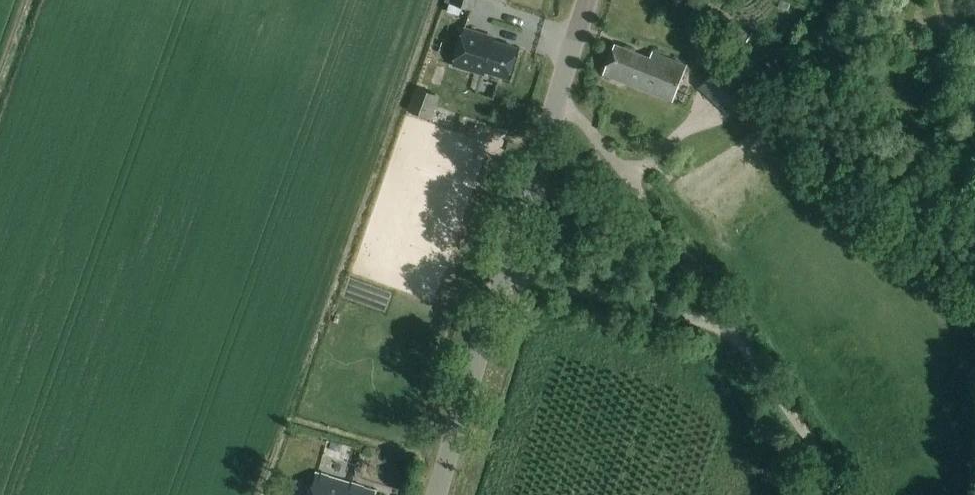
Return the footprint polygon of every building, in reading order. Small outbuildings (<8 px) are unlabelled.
[(452,5),(474,11),(478,0),(453,0),(452,5)] [(674,0),(692,12),(700,0),(674,0)] [(486,36),(465,30),(454,65),(486,74),(487,70),(511,77),(519,49),(485,39),(486,36)] [(651,58),(616,44),(604,75),(673,102),(687,66),(653,53),(651,58)] [(724,65),(700,91),(732,120),(756,93),(724,65)] [(440,98),(416,90),(412,101),(436,110),(440,98)] [(318,477),(312,494),(376,494),(318,477)]
